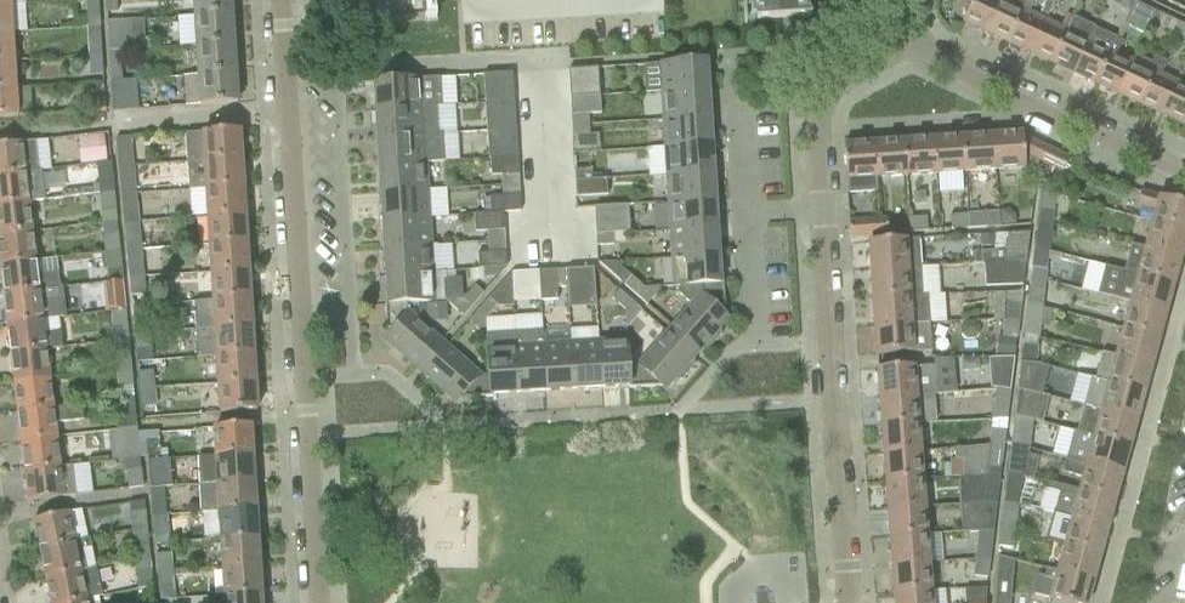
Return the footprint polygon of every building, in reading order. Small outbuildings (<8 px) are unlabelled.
[(84,1),(85,20),(98,19),(97,0),(93,0),(84,1)] [(106,20),(118,20),(116,0),(105,0),(106,20)] [(194,15),(231,13),(230,0),(193,0),(194,15)] [(374,25),(423,22),(422,0),(372,0),(374,25)] [(754,20),(811,17),(805,0),(753,0),(754,20)] [(986,31),(1000,2),(996,0),(966,0),(971,2),(962,20),(986,31)] [(986,31),(1009,42),(1028,0),(1001,0),(1000,2),(986,31)] [(1030,52),(1044,22),(1027,14),(1033,0),(1028,0),(1009,42),(1030,52)] [(1111,4),(1127,12),(1132,2),(1133,1),(1131,0),(1113,0),(1111,4)] [(1146,29),(1147,30),(1155,13),(1132,2),(1127,12),(1122,24),(1144,34),(1146,29)] [(11,33),(10,5),(0,6),(0,33),(11,33)] [(194,15),(195,44),(233,42),(231,13),(194,15)] [(1155,13),(1151,23),(1173,33),(1178,23),(1155,13)] [(1030,52),(1052,62),(1072,19),(1065,15),(1058,29),(1044,22),(1030,52)] [(118,20),(106,20),(108,50),(120,49),(149,48),(149,38),(132,39),(131,19),(118,20)] [(1072,19),(1052,62),(1074,73),(1088,43),(1095,29),(1077,21),(1072,19)] [(1173,33),(1184,39),(1184,27),(1178,23),(1173,33)] [(1074,73),(1096,83),(1117,39),(1095,29),(1088,43),(1074,73)] [(13,60),(11,33),(0,33),(0,61),(13,60)] [(87,36),(88,56),(101,55),(100,35),(87,36)] [(1096,83),(1118,93),(1132,63),(1115,55),(1121,41),(1117,39),(1096,83)] [(195,44),(197,74),(235,71),(233,42),(195,44)] [(120,49),(108,50),(110,81),(121,80),(120,49)] [(101,55),(88,56),(89,75),(102,75),(101,55)] [(1118,93),(1140,104),(1161,60),(1153,56),(1147,70),(1132,63),(1118,93)] [(15,88),(13,60),(0,61),(0,89),(15,88)] [(1140,104),(1162,114),(1176,84),(1159,76),(1166,62),(1161,60),(1140,104)] [(659,65),(661,93),(707,90),(706,62),(659,65)] [(568,71),(570,98),(599,96),(598,69),(568,71)] [(235,71),(197,74),(199,105),(236,103),(235,71)] [(483,75),(484,104),(513,102),(512,74),(483,75)] [(373,82),(375,110),(422,108),(437,107),(441,106),(440,78),(373,82)] [(110,81),(112,111),(138,110),(136,79),(121,80),(110,81)] [(1184,124),(1184,122),(1184,88),(1176,84),(1162,114),(1184,124)] [(0,89),(0,118),(16,117),(30,116),(29,87),(15,88),(0,89)] [(661,93),(662,120),(709,117),(707,90),(661,93)] [(570,98),(570,115),(588,114),(600,114),(599,96),(570,98)] [(85,100),(85,111),(85,112),(104,111),(104,99),(85,100)] [(515,129),(513,102),(484,104),(486,131),(515,129)] [(375,110),(377,138),(423,135),(438,134),(437,107),(422,108),(375,110)] [(570,115),(571,126),(588,125),(588,114),(570,115)] [(662,120),(664,148),(711,145),(709,117),(662,120)] [(588,125),(571,126),(572,137),(589,136),(588,125)] [(486,131),(488,159),(517,157),(515,129),(486,131)] [(184,133),(186,162),(240,158),(238,130),(184,133)] [(1021,133),(991,134),(993,170),(1023,168),(1022,152),(1037,159),(1043,147),(1021,137),(1021,133)] [(377,138),(378,165),(425,163),(445,161),(443,134),(438,134),(423,135),(377,138)] [(991,134),(962,136),(964,172),(993,170),(991,134)] [(962,136),(932,138),(934,173),(964,172),(962,136)] [(129,137),(114,139),(115,150),(117,167),(132,166),(130,149),(129,137)] [(932,138),(903,140),(905,175),(934,173),(932,138)] [(103,139),(86,141),(89,162),(106,160),(103,139)] [(903,140),(873,141),(875,177),(905,175),(903,140)] [(875,177),(873,141),(843,143),(846,193),(876,191),(875,177)] [(0,145),(0,177),(24,175),(38,173),(38,171),(34,143),(20,144),(20,142),(0,145)] [(664,148),(647,149),(649,176),(666,175),(713,172),(711,145),(664,148)] [(1050,150),(1044,163),(1061,171),(1067,159),(1050,150)] [(517,157),(489,159),(490,177),(501,177),(501,186),(519,184),(517,157)] [(187,190),(205,188),(242,186),(240,158),(186,162),(187,190)] [(378,165),(380,193),(427,190),(425,163),(378,165)] [(132,166),(117,167),(120,196),(135,194),(132,166)] [(574,171),(574,181),(592,180),(591,170),(574,171)] [(666,175),(668,203),(714,200),(713,172),(666,175)] [(0,177),(0,207),(27,204),(44,202),(41,173),(38,173),(24,175),(0,177)] [(111,174),(96,175),(98,193),(112,192),(111,174)] [(592,180),(574,181),(575,198),(607,196),(606,179),(592,180)] [(502,196),(492,197),(493,214),(503,213),(520,212),(520,211),(519,184),(501,186),(502,196)] [(205,188),(207,216),(243,214),(242,186),(205,188)] [(380,193),(382,221),(428,218),(427,190),(380,193)] [(98,193),(100,223),(116,221),(112,192),(98,193)] [(1040,192),(1038,211),(1053,212),(1055,194),(1040,192)] [(1137,205),(1155,210),(1152,222),(1184,231),(1184,206),(1140,193),(1137,205)] [(668,203),(669,231),(716,227),(714,200),(668,203)] [(0,207),(0,235),(31,231),(27,204),(0,207)] [(136,204),(121,205),(122,222),(122,223),(137,221),(136,204)] [(595,236),(613,234),(629,233),(628,206),(594,208),(595,236)] [(1007,211),(999,211),(999,213),(999,226),(1015,225),(1014,216),(1007,211)] [(493,214),(474,215),(475,233),(486,232),(487,242),(504,241),(503,213),(493,214)] [(207,216),(209,244),(245,242),(243,214),(207,216)] [(985,214),(966,215),(967,229),(986,228),(985,214)] [(966,215),(950,216),(951,230),(967,229),(966,215)] [(927,217),(909,218),(909,231),(927,230),(927,217)] [(382,221),(383,248),(430,245),(428,218),(382,221)] [(886,219),(879,220),(880,235),(887,234),(886,219)] [(879,220),(848,222),(849,237),(880,235),(879,220)] [(100,223),(103,252),(119,251),(116,221),(100,223)] [(137,221),(122,223),(125,252),(140,250),(137,221)] [(1145,248),(1180,258),(1184,240),(1184,231),(1152,222),(1145,248)] [(669,231),(671,258),(718,255),(716,227),(669,231)] [(34,261),(31,231),(0,235),(0,265),(34,261)] [(1035,231),(1033,250),(1048,251),(1051,233),(1035,231)] [(613,234),(595,236),(596,247),(613,246),(613,234)] [(1005,250),(981,251),(981,255),(981,263),(983,263),(1010,261),(1024,263),(1025,263),(1029,234),(1028,234),(1005,235),(1005,250)] [(867,242),(869,271),(919,267),(917,239),(867,242)] [(488,254),(477,255),(478,270),(506,268),(504,241),(487,242),(488,254)] [(209,244),(211,272),(247,270),(245,242),(209,244)] [(383,248),(385,276),(432,273),(430,245),(383,248)] [(1131,245),(1124,272),(1173,285),(1180,258),(1145,248),(1145,249),(1131,245)] [(140,250),(125,252),(126,254),(128,278),(143,277),(140,252),(140,250)] [(1033,250),(1031,268),(1046,269),(1048,251),(1033,250)] [(119,251),(103,252),(106,283),(107,283),(122,282),(119,251)] [(673,287),(700,285),(700,284),(719,283),(719,282),(718,255),(671,258),(673,287)] [(57,288),(59,288),(57,272),(36,274),(34,261),(0,265),(0,272),(3,294),(57,288)] [(1010,261),(983,263),(985,286),(1021,285),(1023,286),(1025,263),(1024,263),(1010,261)] [(599,264),(636,296),(643,288),(614,262),(599,263),(599,264)] [(869,271),(871,299),(907,296),(921,295),(919,267),(869,271)] [(1103,270),(1097,294),(1130,303),(1130,302),(1165,312),(1172,288),(1173,285),(1124,272),(1104,267),(1103,270)] [(593,269),(565,270),(566,288),(568,307),(595,305),(593,269)] [(211,272),(212,300),(249,298),(247,270),(211,272)] [(538,272),(539,290),(539,302),(557,301),(556,289),(566,288),(565,270),(538,272)] [(528,290),(539,290),(538,272),(527,273),(528,290)] [(407,303),(407,304),(433,302),(432,273),(385,276),(387,304),(407,302),(407,303)] [(496,307),(514,305),(512,274),(511,274),(477,312),(485,319),(496,307)] [(143,277),(128,278),(131,298),(145,297),(143,277)] [(107,283),(110,311),(125,309),(122,282),(107,283)] [(671,327),(669,330),(696,354),(699,351),(707,351),(721,335),(720,327),(717,324),(724,315),(722,282),(719,282),(719,283),(700,284),(700,285),(679,286),(680,296),(690,305),(671,327)] [(474,287),(463,299),(472,307),(483,294),(474,287)] [(636,296),(646,305),(662,287),(644,288),(643,288),(636,296)] [(57,288),(3,294),(6,324),(41,319),(60,317),(62,317),(59,288),(57,288)] [(1029,288),(1027,305),(1040,307),(1042,307),(1044,290),(1029,288)] [(612,298),(624,310),(631,302),(618,291),(612,298)] [(907,296),(871,299),(873,326),(909,324),(929,322),(927,295),(921,295),(907,296)] [(193,301),(195,329),(250,326),(249,298),(212,300),(193,301)] [(472,307),(463,299),(463,300),(445,301),(463,317),(472,307)] [(407,303),(407,302),(387,304),(384,304),(386,337),(395,345),(392,348),(417,369),(419,372),(443,344),(441,342),(407,313),(407,304),(407,303)] [(631,302),(624,310),(625,310),(626,328),(641,311),(631,302)] [(1006,302),(1004,319),(1018,321),(1021,304),(1006,302)] [(1129,305),(1123,329),(1158,339),(1165,312),(1130,302),(1130,303),(1129,305)] [(1027,305),(1023,333),(1038,337),(1039,328),(1048,329),(1051,310),(1041,309),(1042,307),(1040,307),(1027,305)] [(131,309),(134,333),(148,332),(146,308),(131,309)] [(110,311),(113,341),(128,339),(125,309),(110,311)] [(486,336),(485,320),(485,319),(477,312),(468,322),(486,336)] [(6,324),(10,353),(45,349),(62,347),(60,333),(43,335),(41,319),(6,324)] [(1004,319),(1001,338),(1015,340),(1016,340),(1018,321),(1004,319)] [(909,324),(873,326),(875,355),(900,353),(911,352),(931,351),(929,322),(909,324)] [(197,357),(216,356),(252,354),(250,326),(195,329),(197,357)] [(1122,332),(1116,356),(1151,366),(1158,339),(1123,329),(1122,332)] [(694,357),(696,354),(669,330),(637,366),(628,367),(628,366),(627,366),(629,390),(661,388),(669,379),(672,382),(680,381),(695,365),(694,357)] [(148,332),(134,333),(136,350),(150,348),(148,332)] [(542,332),(514,334),(515,346),(518,394),(546,392),(543,349),(543,345),(542,332)] [(486,337),(488,375),(489,374),(490,398),(491,398),(491,395),(518,394),(515,346),(514,334),(486,336),(486,337)] [(995,351),(995,356),(1006,358),(1013,358),(1015,340),(1001,338),(998,338),(997,338),(995,351)] [(113,341),(115,370),(130,369),(128,339),(113,341)] [(626,340),(598,342),(601,389),(628,387),(628,390),(629,390),(627,366),(628,366),(626,340)] [(598,342),(570,344),(573,390),(601,389),(598,342)] [(570,344),(543,345),(543,349),(546,392),(573,390),(570,344)] [(1022,345),(1020,363),(1035,365),(1037,347),(1022,345)] [(488,375),(488,376),(479,376),(446,347),(422,374),(446,396),(449,392),(457,400),(490,398),(489,374),(488,375)] [(10,353),(13,382),(48,378),(45,349),(10,353)] [(1101,353),(1094,379),(1143,393),(1151,366),(1116,356),(1116,357),(1101,353)] [(216,356),(218,384),(254,382),(252,354),(216,356)] [(994,359),(988,359),(989,388),(993,388),(995,388),(996,389),(999,389),(1009,390),(1011,375),(1013,359),(994,359)] [(1020,363),(1017,389),(1041,396),(1048,368),(1035,365),(1020,363)] [(877,369),(879,398),(915,395),(933,394),(935,394),(933,365),(877,369)] [(130,369),(115,370),(117,389),(132,388),(130,369)] [(152,372),(138,372),(139,389),(153,388),(152,372)] [(13,382),(17,412),(52,408),(48,378),(13,382)] [(1091,378),(1083,406),(1136,420),(1143,393),(1094,379),(1091,378)] [(254,382),(218,384),(219,412),(256,410),(254,382)] [(153,388),(139,389),(141,406),(154,406),(153,388)] [(996,389),(992,420),(1006,419),(1009,390),(999,389),(996,389)] [(1017,389),(1013,417),(1027,419),(1033,420),(1042,423),(1049,398),(1041,396),(1017,389)] [(915,395),(879,398),(881,426),(917,423),(935,422),(933,394),(915,395)] [(133,399),(114,401),(117,430),(122,430),(136,428),(133,399)] [(17,412),(20,441),(55,437),(54,423),(82,419),(81,404),(52,408),(17,412)] [(1083,406),(1076,432),(1129,447),(1136,420),(1083,406)] [(1013,417),(1010,444),(1029,449),(1033,420),(1027,419),(1013,417)] [(881,426),(883,453),(919,451),(917,423),(881,426)] [(213,427),(215,456),(251,453),(249,425),(213,427)] [(136,428),(122,430),(125,459),(139,458),(137,433),(136,433),(136,428)] [(990,429),(989,446),(1002,448),(1004,431),(990,429)] [(158,432),(137,433),(139,458),(147,458),(147,462),(160,460),(158,433),(158,432)] [(1073,432),(1066,459),(1122,474),(1129,447),(1076,432),(1073,432)] [(20,441),(24,471),(59,466),(55,437),(20,441)] [(989,446),(954,448),(954,460),(962,460),(962,477),(964,477),(999,475),(1002,448),(989,446)] [(883,453),(885,481),(921,478),(919,451),(883,453)] [(197,457),(199,485),(253,481),(251,453),(215,456),(197,457)] [(1009,454),(1006,473),(1020,475),(1022,476),(1025,456),(1009,454)] [(1066,459),(1062,473),(1082,479),(1079,491),(1114,501),(1122,474),(1066,459)] [(166,488),(173,488),(170,462),(163,462),(162,462),(147,464),(150,490),(166,488)] [(59,466),(24,471),(27,501),(51,498),(62,497),(75,495),(72,469),(59,470),(59,466)] [(141,470),(125,472),(127,489),(142,487),(141,470)] [(1006,473),(1004,493),(1020,495),(1022,476),(1020,475),(1006,473)] [(962,477),(959,477),(961,504),(981,503),(995,505),(999,475),(964,477),(962,477)] [(885,481),(887,509),(923,506),(921,478),(885,481)] [(200,512),(201,512),(254,509),(253,481),(199,485),(200,512)] [(1046,489),(1040,510),(1053,514),(1060,516),(1070,518),(1072,519),(1107,528),(1114,501),(1079,491),(1050,483),(1048,490),(1046,489)] [(163,489),(150,490),(152,516),(165,515),(163,489)] [(143,502),(128,503),(129,512),(144,511),(143,502)] [(981,503),(961,504),(963,533),(992,533),(995,505),(981,503)] [(887,509),(889,537),(925,534),(923,506),(887,509)] [(203,540),(220,539),(256,537),(254,509),(201,512),(203,540)] [(144,511),(129,512),(131,531),(147,529),(145,511),(144,511)] [(32,520),(38,549),(73,542),(66,512),(32,520)] [(1002,512),(1000,529),(1016,531),(1017,513),(1002,512)] [(165,515),(152,516),(155,544),(168,542),(165,515)] [(1072,519),(1064,545),(1100,555),(1107,528),(1072,519)] [(147,529),(131,531),(134,560),(150,558),(147,529)] [(1000,529),(998,547),(1014,549),(1016,531),(1000,529)] [(889,537),(891,565),(927,562),(925,534),(889,537)] [(220,539),(222,567),(258,565),(256,537),(220,539)] [(38,549),(45,578),(95,567),(88,539),(73,542),(38,549)] [(1064,545),(1057,572),(1092,582),(1100,555),(1064,545)] [(976,548),(975,559),(989,561),(990,549),(976,548)] [(170,552),(156,553),(157,571),(172,570),(170,552)] [(997,556),(993,602),(1010,602),(1014,560),(997,556)] [(975,559),(973,577),(988,578),(989,561),(975,559)] [(891,565),(893,592),(929,590),(927,562),(891,565)] [(222,567),(223,595),(260,593),(258,565),(222,567)] [(50,602),(70,602),(86,600),(101,596),(95,567),(45,578),(50,602)] [(151,568),(135,570),(136,588),(153,587),(151,568)] [(1046,569),(1043,577),(1038,576),(1033,595),(1062,602),(1087,602),(1092,582),(1046,569)] [(175,570),(158,572),(160,599),(177,597),(175,570)] [(965,590),(966,602),(985,602),(986,589),(965,590)] [(893,592),(894,602),(930,602),(929,590),(893,592)] [(223,595),(224,602),(260,602),(260,593),(223,595)]
